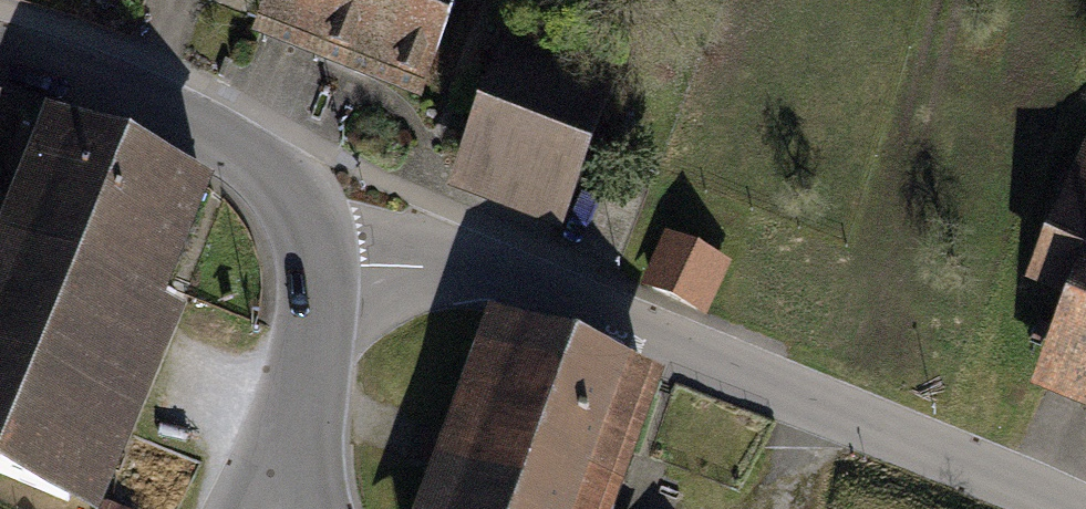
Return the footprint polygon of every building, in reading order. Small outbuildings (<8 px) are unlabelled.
[(262,48),(429,109),(469,0),(279,0),(262,48)] [(632,93),(526,54),(471,202),(577,241),(632,93)] [(84,508),(100,508),(184,314),(166,307),(172,292),(215,192),(49,122),(0,236),(0,473),(84,508)] [(1037,271),(1081,288),(1050,369),(1085,383),(1085,148),(1037,271)] [(728,268),(671,244),(652,290),(709,314),(728,268)] [(509,325),(441,508),(601,508),(649,377),(509,325)]
